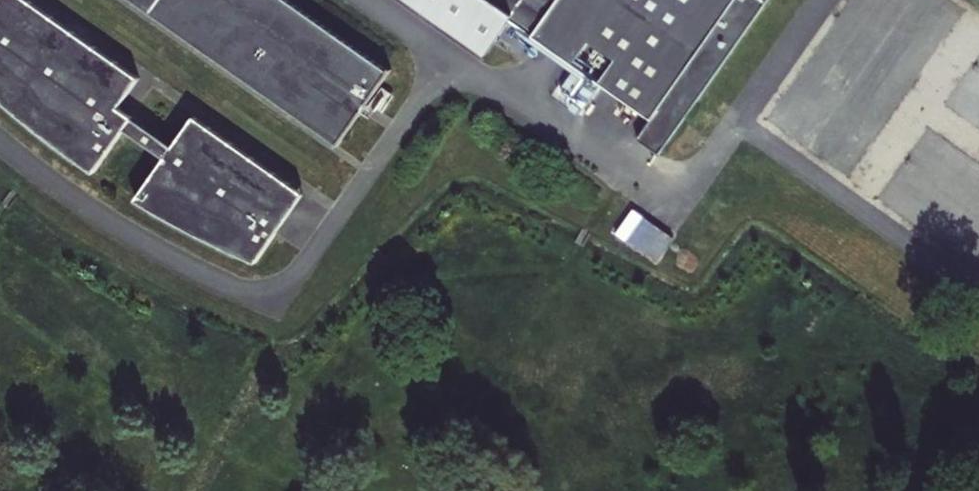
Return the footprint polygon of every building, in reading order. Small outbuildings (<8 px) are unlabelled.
[(3,111),(31,135),(59,157),(92,180),(125,134),(157,156),(126,203),(140,213),(167,230),(189,241),(255,269),(307,193),(190,110),(167,143),(122,111),(144,79),(33,0),(0,0),(0,108),(3,111)] [(338,150),(390,78),(278,0),(124,0),(338,150)] [(476,55),(505,14),(534,34),(559,0),(398,0),(476,55)] [(534,34),(554,48),(567,57),(608,0),(559,0),(534,34)] [(567,57),(629,100),(634,92),(648,101),(628,130),(652,147),(755,0),(608,0),(567,57)]
